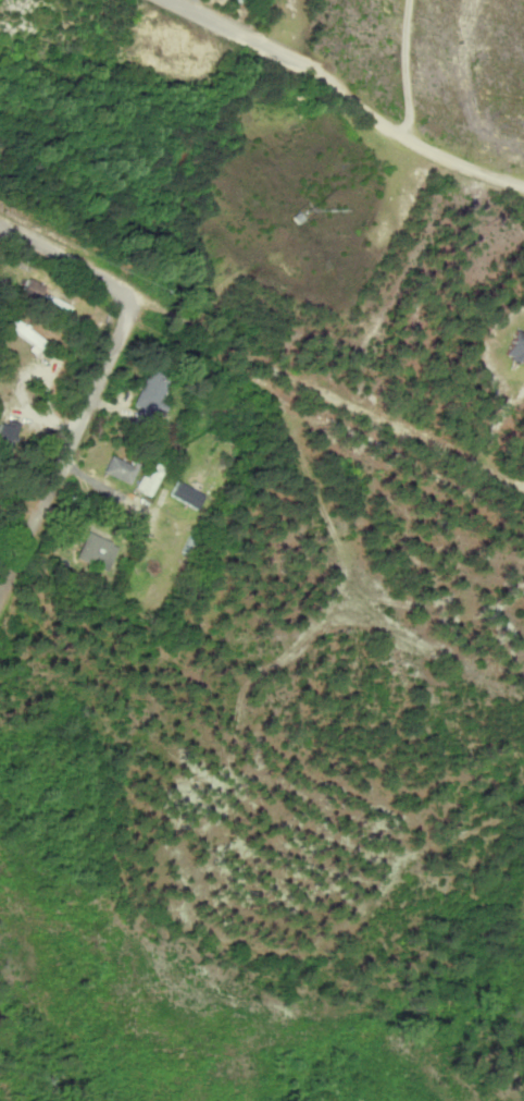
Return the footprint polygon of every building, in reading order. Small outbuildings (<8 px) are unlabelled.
[(21,297),(70,312),(72,304),(41,294),(44,283),(27,278),(21,297)] [(523,333),(516,329),(506,354),(523,362),(523,332),(523,333)] [(134,409),(155,415),(166,377),(145,370),(134,409)] [(1,419),(0,423),(0,442),(12,446),(19,424),(1,419)] [(129,483),(137,466),(110,455),(103,472),(129,483)] [(135,488),(151,495),(162,470),(153,466),(149,478),(141,475),(135,488)] [(170,495),(197,509),(204,494),(177,480),(170,495)] [(75,558),(106,571),(118,545),(86,532),(75,558)]
